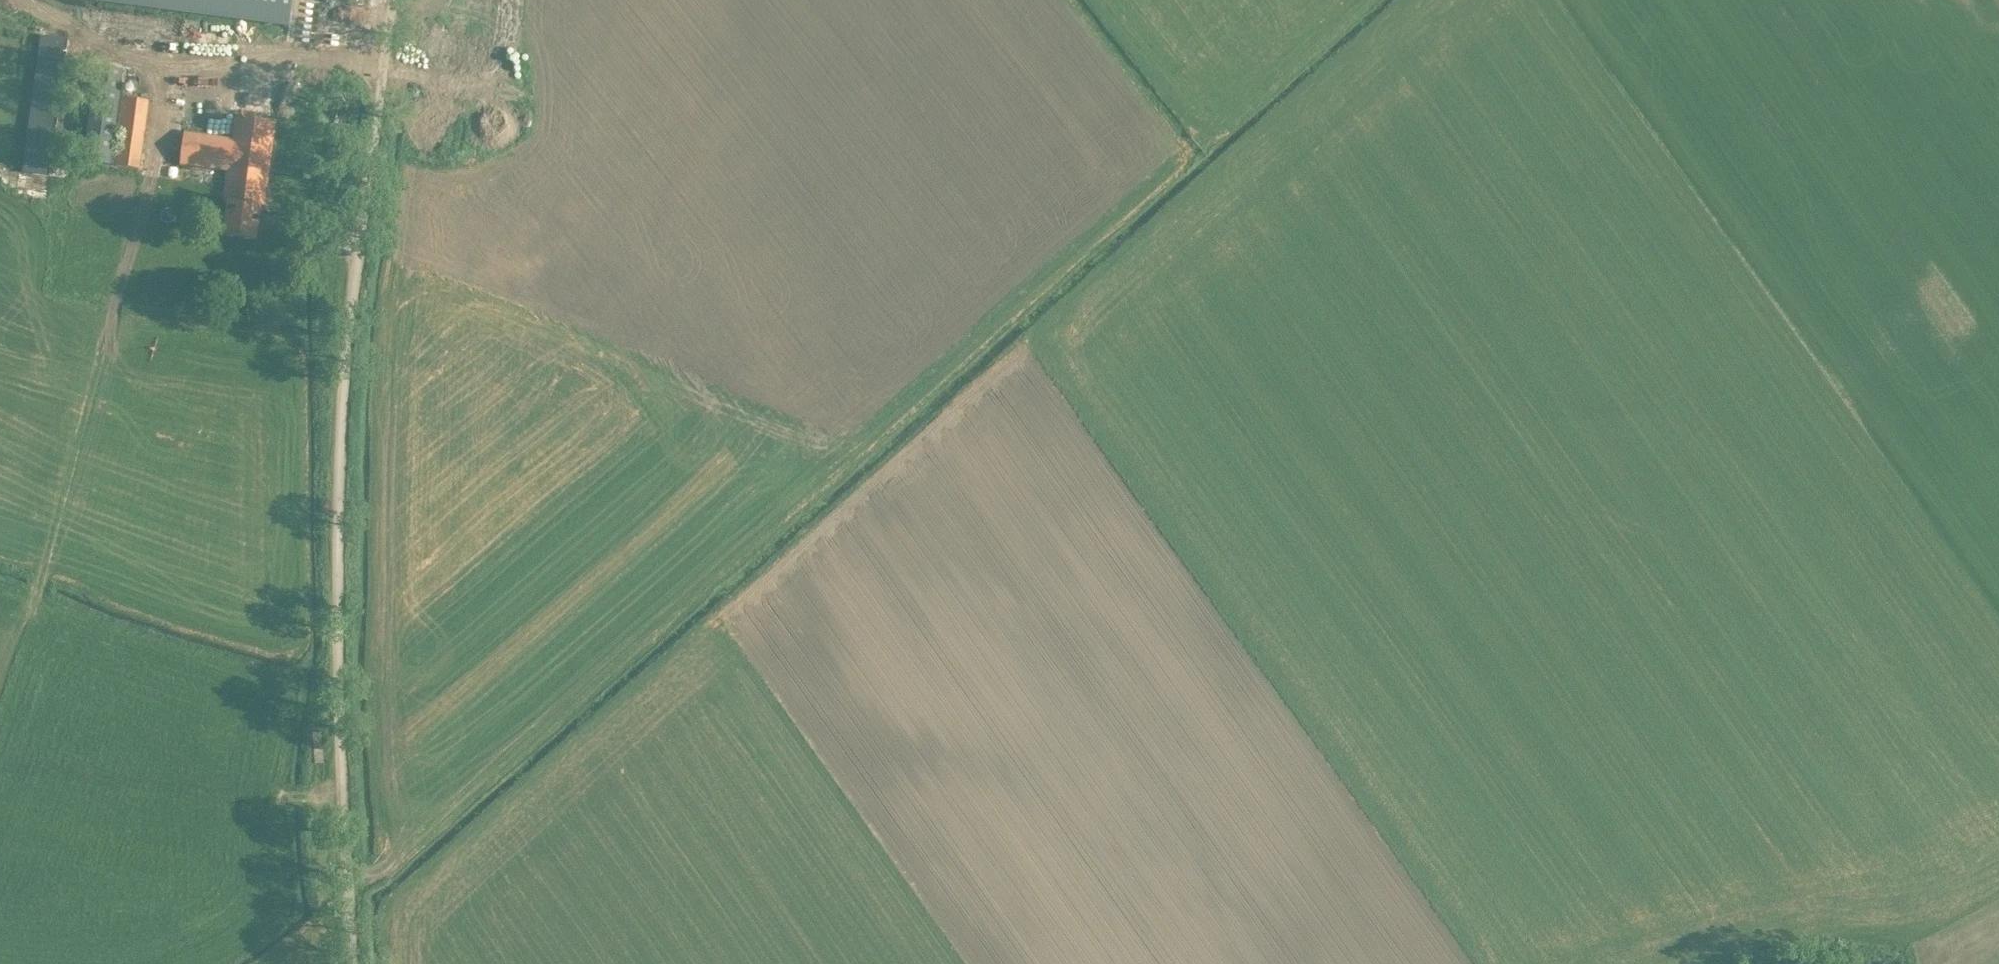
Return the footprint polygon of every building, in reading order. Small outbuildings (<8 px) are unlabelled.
[(288,0),(155,0),(286,17),(288,0)] [(95,64),(83,149),(105,152),(109,127),(118,128),(113,161),(137,165),(146,98),(116,94),(119,68),(95,64)] [(221,231),(252,235),(257,202),(261,203),(272,119),(232,114),(229,135),(181,129),(177,160),(225,167),(221,197),(225,197),(221,231)] [(151,133),(150,148),(139,148),(138,180),(164,181),(166,133),(151,133)] [(42,150),(42,168),(54,168),(55,150),(42,150)]
